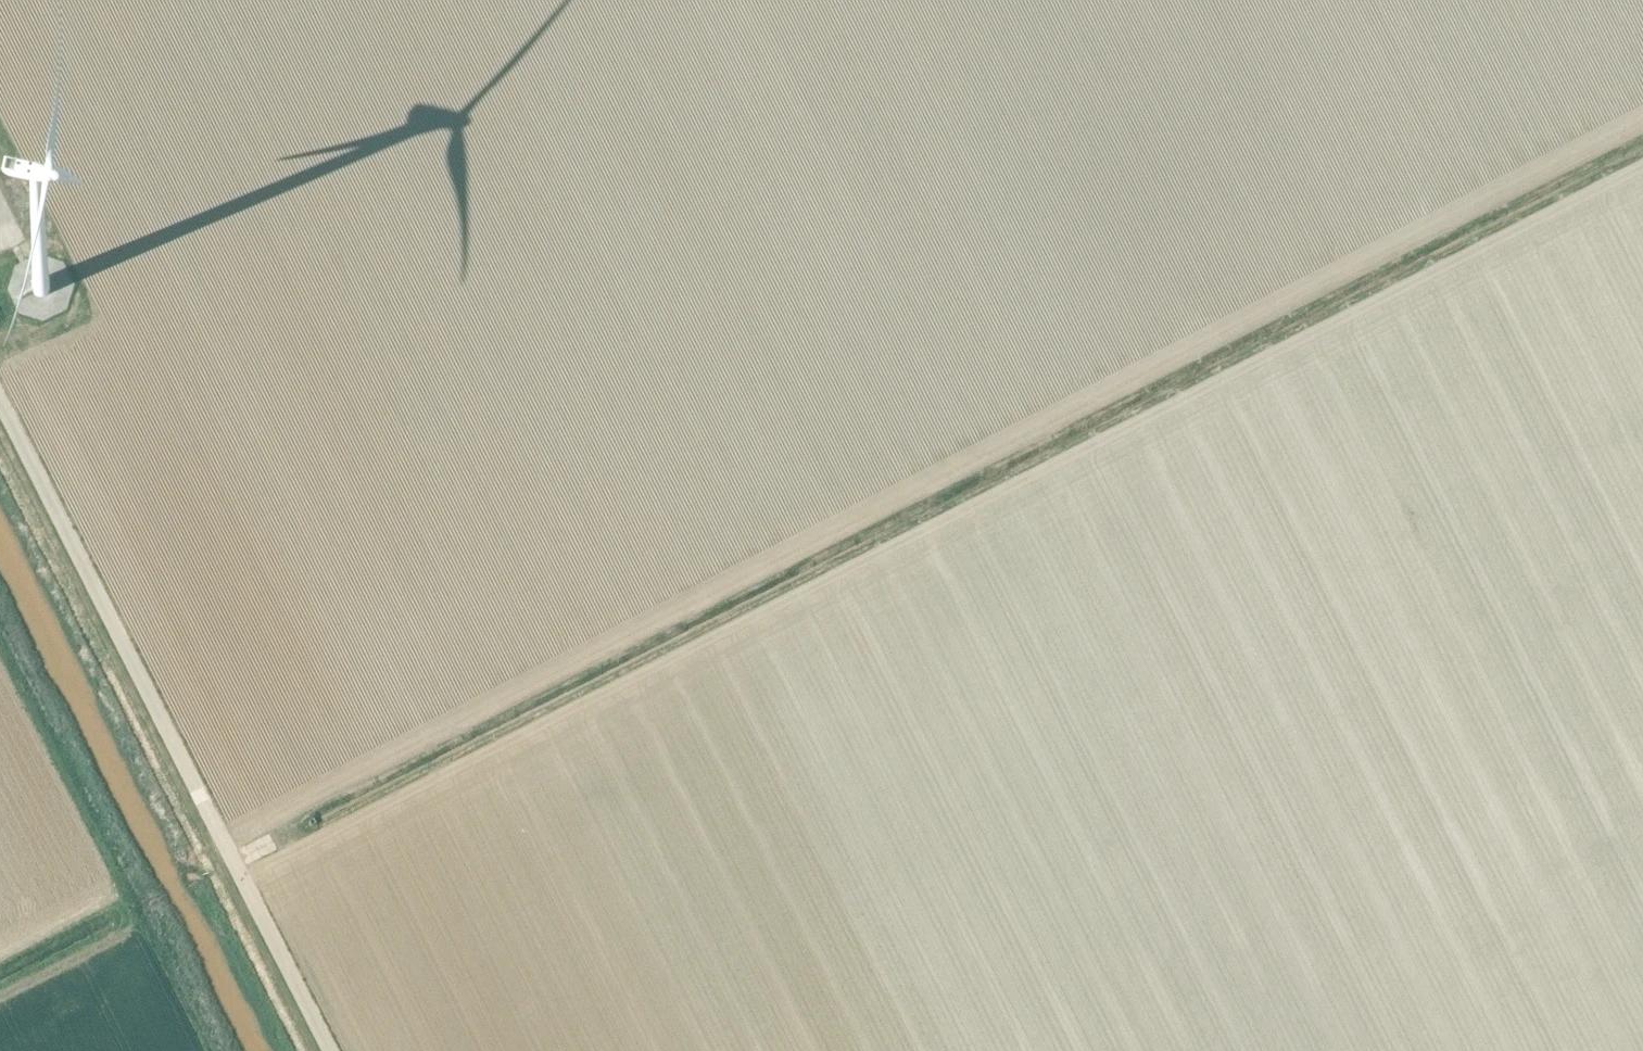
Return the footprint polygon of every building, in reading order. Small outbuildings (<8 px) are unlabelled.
[(22,254),(11,258),(17,274),(28,270),(22,254)] [(32,288),(32,289),(32,290),(32,291),(33,292),(33,293),(34,294),(34,295),(35,295),(35,296),(36,296),(37,297),(38,297),(39,298),(40,298),(41,298),(42,298),(43,298),(44,298),(44,297),(45,297),(46,297),(46,296),(47,296),(48,295),(49,294),(49,293),(50,293),(50,292),(50,291),(50,290),(50,289),(50,288),(50,287),(50,286),(50,285),(49,284),(48,283),(48,282),(47,282),(47,281),(46,281),(45,281),(45,280),(44,280),(43,280),(42,280),(41,280),(40,280),(39,280),(38,280),(37,281),(36,281),(36,282),(35,282),(34,283),(33,284),(33,285),(33,286),(32,286),(32,287),(32,288)]
